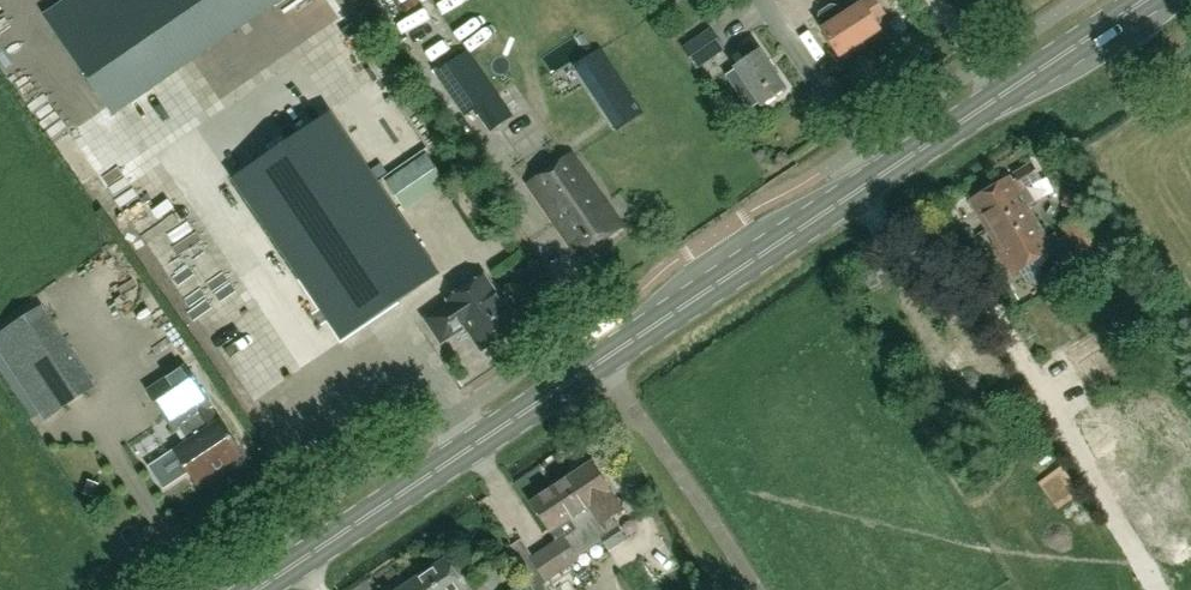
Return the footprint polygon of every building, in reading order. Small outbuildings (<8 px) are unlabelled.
[(44,16),(111,115),(279,0),(67,0),(44,16)] [(824,30),(822,31),(840,61),(882,34),(876,25),(886,19),(874,1),(865,6),(864,5),(844,17),(838,9),(831,8),(821,14),(819,22),(824,30)] [(696,70),(725,50),(710,30),(694,42),(687,33),(676,41),(696,70)] [(735,69),(726,76),(748,109),(758,102),(761,107),(786,90),(759,50),(756,52),(751,44),(739,51),(745,60),(734,67),(735,69)] [(472,58),(442,79),(471,121),(482,113),(497,135),(516,121),(472,58)] [(606,86),(595,94),(606,112),(617,129),(629,122),(641,114),(629,96),(618,79),(606,86)] [(330,112),(231,179),(341,341),(439,275),(330,112)] [(492,145),(502,166),(534,150),(524,129),(492,145)] [(405,211),(445,183),(425,155),(385,183),(405,211)] [(571,155),(529,184),(579,257),(621,228),(571,155)] [(986,229),(1026,206),(1035,201),(1027,186),(1039,179),(1030,164),(969,201),(986,229)] [(1067,207),(1079,212),(1084,198),(1072,193),(1067,207)] [(1026,206),(986,229),(1014,276),(1062,247),(1054,234),(1046,239),(1026,206)] [(449,303),(425,319),(441,343),(465,327),(481,351),(517,327),(484,277),(447,301),(449,303)] [(0,334),(0,356),(44,420),(92,387),(37,308),(0,334)] [(179,429),(187,442),(174,451),(197,485),(242,455),(219,421),(187,373),(175,381),(171,375),(148,390),(175,431),(179,429)] [(1125,477),(1132,489),(1172,465),(1144,420),(1105,443),(1125,476),(1121,478),(1122,479),(1125,477)] [(600,532),(611,551),(627,541),(613,518),(623,511),(618,503),(617,503),(590,463),(571,475),(591,504),(587,507),(601,531),(600,532)] [(591,504),(571,475),(552,488),(570,517),(567,519),(575,531),(563,539),(578,562),(580,561),(578,558),(603,543),(609,552),(611,551),(600,532),(601,531),(587,507),(591,504)] [(554,541),(531,556),(521,541),(508,549),(533,589),(548,589),(544,583),(578,562),(563,539),(575,531),(567,519),(570,517),(552,488),(530,503),(554,541)] [(425,572),(437,589),(463,589),(465,589),(445,559),(425,572)] [(406,585),(409,589),(437,589),(425,572),(406,585)]
